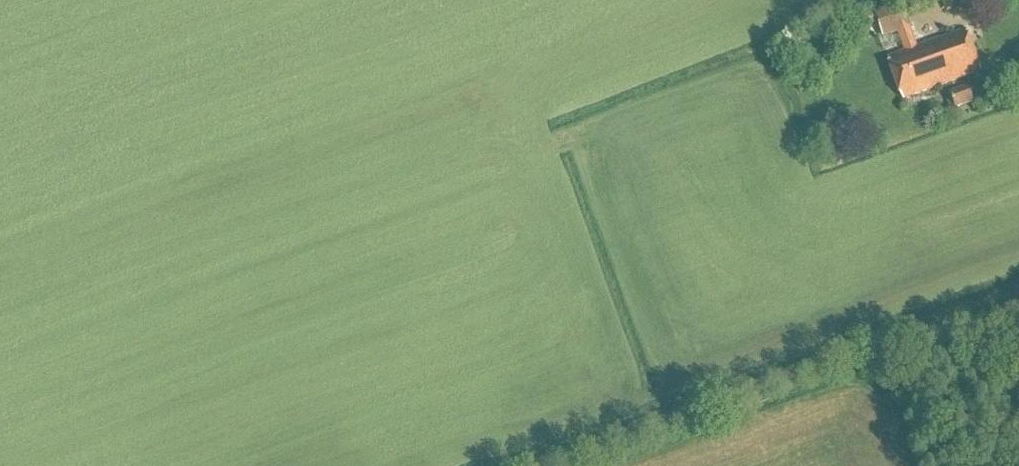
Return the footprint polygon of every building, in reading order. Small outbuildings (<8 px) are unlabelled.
[(904,100),(980,72),(965,31),(916,49),(909,29),(911,29),(902,5),(874,15),(883,39),(898,33),(905,54),(889,60),(904,100)] [(967,87),(949,94),(951,100),(946,102),(952,118),(959,115),(957,110),(973,104),(967,87)]
